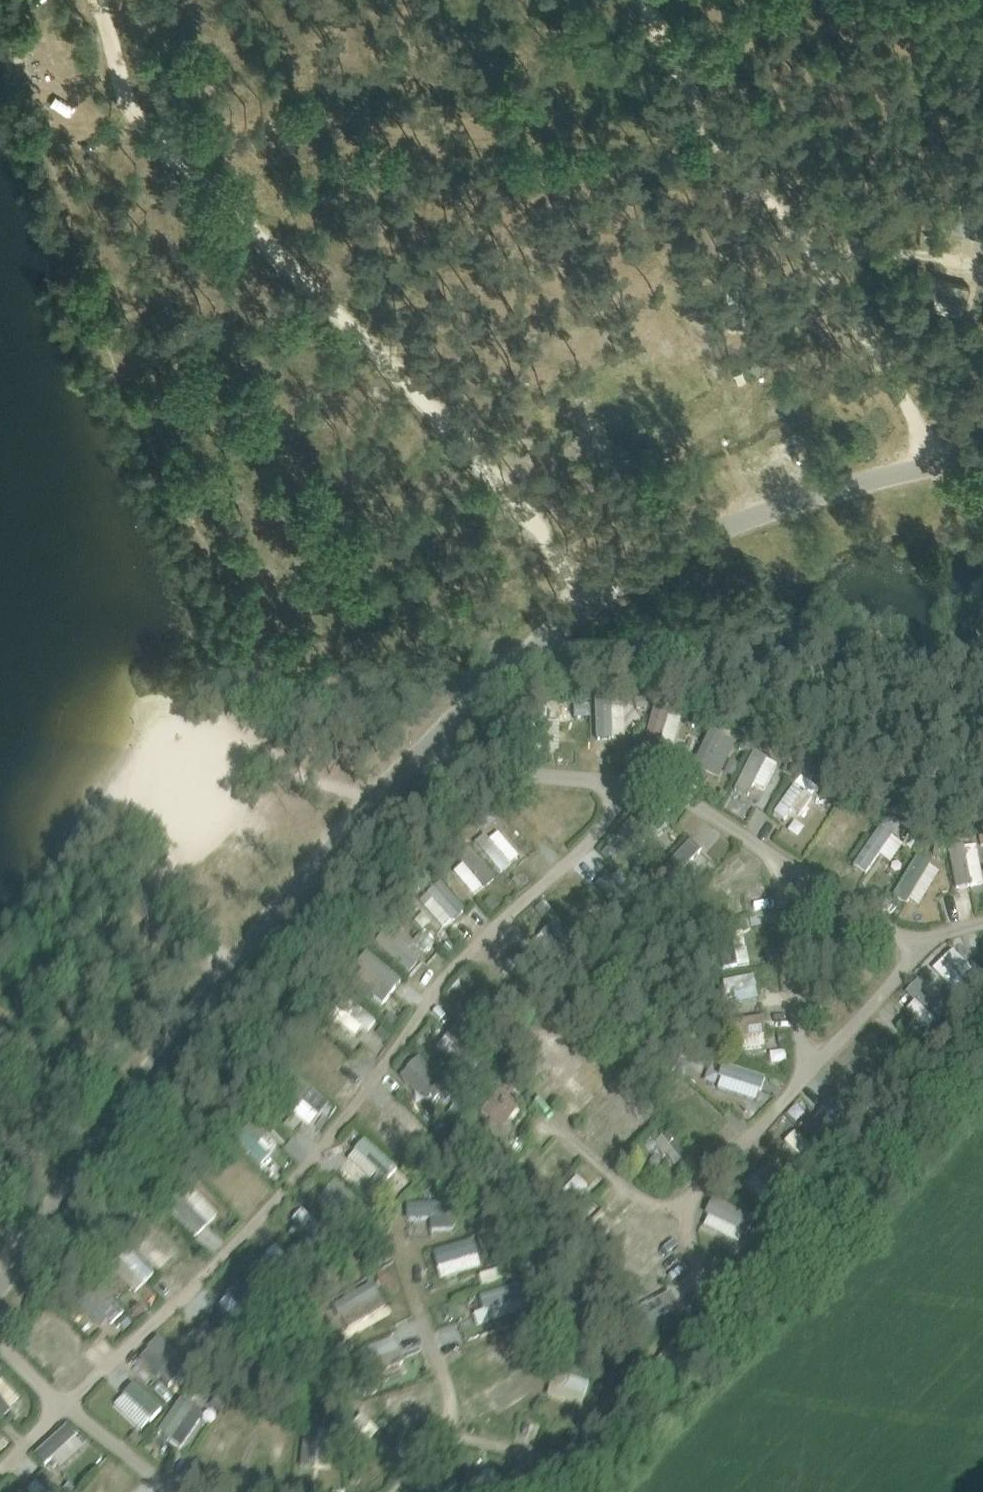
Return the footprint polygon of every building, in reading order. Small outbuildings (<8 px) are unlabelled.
[(756,359),(750,368),(758,374),(764,365),(756,359)] [(595,697),(597,738),(625,737),(624,696),(595,697)] [(648,699),(636,700),(637,710),(649,708),(648,699)] [(586,706),(574,706),(574,717),(586,717),(586,706)] [(655,706),(644,747),(673,755),(684,713),(655,706)] [(697,711),(694,724),(704,726),(707,714),(697,711)] [(742,743),(739,749),(747,753),(751,747),(742,743)] [(753,785),(767,790),(778,762),(751,751),(735,791),(749,796),(753,785)] [(785,762),(782,771),(790,774),(793,765),(785,762)] [(800,833),(805,826),(796,820),(819,787),(801,774),(773,813),(800,833)] [(520,788),(511,796),(518,802),(526,794),(520,788)] [(825,793),(821,799),(830,805),(834,798),(825,793)] [(473,824),(463,830),(470,840),(480,833),(473,824)] [(490,829),(485,834),(489,839),(494,834),(491,830),(490,829)] [(714,878),(737,854),(717,834),(693,858),(714,878)] [(904,845),(912,850),(919,839),(910,834),(904,845)] [(982,883),(982,877),(976,842),(948,848),(956,888),(982,883)] [(935,843),(933,854),(942,856),(944,845),(935,843)] [(475,853),(454,871),(475,897),(496,879),(475,853)] [(651,855),(645,861),(656,872),(662,865),(651,855)] [(734,894),(755,873),(737,856),(716,877),(734,894)] [(895,891),(918,906),(941,871),(918,856),(895,891)] [(619,868),(599,885),(614,903),(634,885),(619,868)] [(654,880),(646,890),(656,899),(665,889),(654,880)] [(763,884),(751,885),(752,894),(763,893),(763,884)] [(679,887),(672,896),(678,902),(686,893),(679,887)] [(425,908),(444,928),(464,910),(445,889),(425,908)] [(491,897),(484,903),(492,912),(499,905),(491,897)] [(542,903),(535,910),(542,917),(549,911),(542,903)] [(401,916),(393,924),(402,932),(409,924),(401,916)] [(533,940),(561,970),(582,951),(554,921),(533,940)] [(421,961),(392,931),(379,945),(408,974),(421,961)] [(421,934),(414,944),(428,953),(435,943),(421,934)] [(586,935),(579,941),(587,949),(593,943),(586,935)] [(449,943),(443,948),(448,955),(454,949),(449,943)] [(954,948),(933,967),(961,999),(982,979),(954,948)] [(780,951),(766,952),(767,963),(781,963),(780,951)] [(382,1004),(403,982),(374,955),(353,977),(382,1004)] [(465,973),(460,979),(468,986),(473,980),(465,973)] [(734,1003),(759,998),(754,974),(729,979),(734,1003)] [(921,980),(899,1002),(929,1030),(950,1007),(921,980)] [(466,1011),(484,1020),(495,996),(478,987),(466,1011)] [(966,1000),(957,1007),(963,1015),(973,1008),(966,1000)] [(390,1011),(384,1019),(393,1026),(400,1019),(390,1011)] [(952,1017),(943,1026),(953,1036),(962,1027),(952,1017)] [(737,1048),(764,1049),(765,1020),(737,1019),(737,1048)] [(449,1061),(473,1040),(458,1024),(435,1045),(449,1061)] [(382,1026),(376,1034),(386,1042),(392,1034),(382,1026)] [(786,1033),(778,1034),(780,1046),(788,1045),(786,1033)] [(400,1073),(424,1100),(444,1082),(420,1056),(400,1073)] [(689,1062),(678,1059),(676,1067),(687,1070),(689,1062)] [(725,1063),(717,1088),(758,1101),(766,1076),(725,1063)] [(474,1078),(463,1088),(471,1096),(482,1086),(474,1078)] [(328,1085),(322,1092),(330,1099),(336,1093),(328,1085)] [(311,1125),(329,1104),(308,1086),(290,1107),(311,1125)] [(232,1118),(224,1123),(229,1129),(230,1130),(237,1125),(235,1122),(232,1118)] [(436,1120),(431,1127),(440,1135),(446,1129),(436,1120)] [(592,1123),(584,1131),(589,1137),(598,1129),(592,1123)] [(680,1161),(689,1156),(674,1128),(665,1133),(680,1161)] [(387,1180),(398,1169),(366,1137),(355,1148),(387,1180)] [(874,1144),(865,1153),(872,1161),(881,1152),(874,1144)] [(403,1149),(395,1158),(406,1168),(414,1159),(403,1149)] [(773,1165),(752,1175),(764,1200),(786,1190),(773,1165)] [(683,1167),(675,1176),(680,1182),(689,1173),(683,1167)] [(510,1171),(502,1180),(511,1187),(519,1179),(510,1171)] [(345,1209),(356,1198),(337,1178),(326,1188),(345,1209)] [(301,1185),(295,1192),(304,1198),(309,1191),(301,1185)] [(374,1186),(368,1192),(373,1197),(379,1191),(374,1186)] [(201,1193),(178,1214),(197,1235),(220,1215),(201,1193)] [(703,1230),(745,1243),(754,1214),(712,1201),(703,1230)] [(454,1202),(408,1203),(408,1219),(454,1218),(454,1202)] [(823,1207),(817,1212),(824,1219),(829,1213),(823,1207)] [(306,1210),(288,1227),(310,1250),(328,1233),(306,1210)] [(761,1223),(756,1232),(764,1236),(768,1227),(761,1223)] [(161,1267),(180,1250),(164,1231),(144,1247),(161,1267)] [(774,1238),(780,1245),(785,1240),(778,1234),(774,1238)] [(490,1235),(479,1237),(481,1248),(492,1245),(491,1241),(490,1235)] [(197,1245),(191,1251),(199,1259),(205,1253),(197,1245)] [(274,1246),(265,1254),(290,1279),(299,1271),(274,1246)] [(391,1247),(382,1250),(384,1257),(393,1254),(391,1247)] [(774,1259),(782,1267),(790,1259),(782,1251),(774,1259)] [(120,1278),(138,1291),(154,1270),(136,1257),(120,1278)] [(384,1270),(376,1274),(379,1279),(387,1275),(384,1270)] [(389,1275),(379,1280),(383,1287),(392,1282),(389,1275)] [(240,1281),(220,1300),(243,1324),(252,1315),(247,1308),(257,1299),(240,1281)] [(372,1281),(329,1308),(346,1337),(390,1309),(372,1281)] [(486,1311),(525,1297),(519,1282),(481,1296),(486,1311)] [(83,1305),(103,1328),(124,1310),(104,1287),(83,1305)] [(613,1294),(603,1299),(606,1306),(617,1301),(613,1294)] [(544,1296),(530,1300),(533,1310),(546,1306),(544,1296)] [(140,1302),(132,1309),(138,1317),(147,1309),(140,1302)] [(207,1314),(188,1330),(208,1352),(226,1336),(207,1314)] [(127,1316),(119,1323),(125,1330),(133,1322),(127,1316)] [(627,1333),(633,1343),(641,1338),(635,1328),(627,1333)] [(32,1339),(25,1346),(32,1354),(39,1347),(32,1339)] [(398,1339),(356,1349),(364,1381),(406,1371),(398,1339)] [(533,1364),(524,1369),(531,1380),(540,1374),(533,1364)] [(556,1373),(553,1389),(587,1395),(590,1379),(556,1373)] [(349,1375),(339,1377),(342,1388),(352,1386),(349,1375)] [(23,1399),(2,1376),(0,1377),(0,1416),(2,1418),(23,1399)] [(135,1380),(114,1402),(144,1430),(165,1408),(135,1380)] [(654,1393),(647,1400),(653,1405),(655,1406),(661,1399),(660,1398),(654,1393)] [(354,1394),(348,1403),(357,1409),(363,1400),(354,1394)] [(185,1396),(159,1429),(181,1447),(207,1414),(185,1396)] [(215,1398),(210,1406),(220,1412),(225,1404),(215,1398)] [(642,1399),(637,1404),(643,1410),(647,1405),(642,1399)] [(367,1405),(362,1412),(371,1417),(375,1411),(367,1405)] [(364,1448),(379,1428),(362,1415),(346,1434),(364,1448)] [(60,1470),(87,1442),(67,1422),(39,1450),(60,1470)] [(301,1484),(317,1485),(318,1472),(329,1473),(331,1429),(304,1428),(301,1484)] [(136,1430),(130,1438),(139,1445),(145,1437),(136,1430)] [(569,1430),(568,1443),(578,1443),(579,1431),(569,1430)] [(469,1456),(459,1460),(462,1468),(472,1464),(469,1456)] [(109,1457),(99,1468),(108,1475),(117,1464),(109,1457)] [(449,1465),(440,1468),(443,1477),(452,1474),(449,1465)] [(474,1491),(504,1491),(495,1467),(468,1476),(474,1491)] [(47,1469),(41,1476),(56,1491),(62,1484),(47,1469)] [(354,1471),(349,1481),(358,1485),(363,1474),(354,1471)] [(232,1475),(230,1484),(240,1487),(242,1478),(232,1475)] [(29,1487),(33,1491),(49,1491),(37,1480),(29,1487)]
